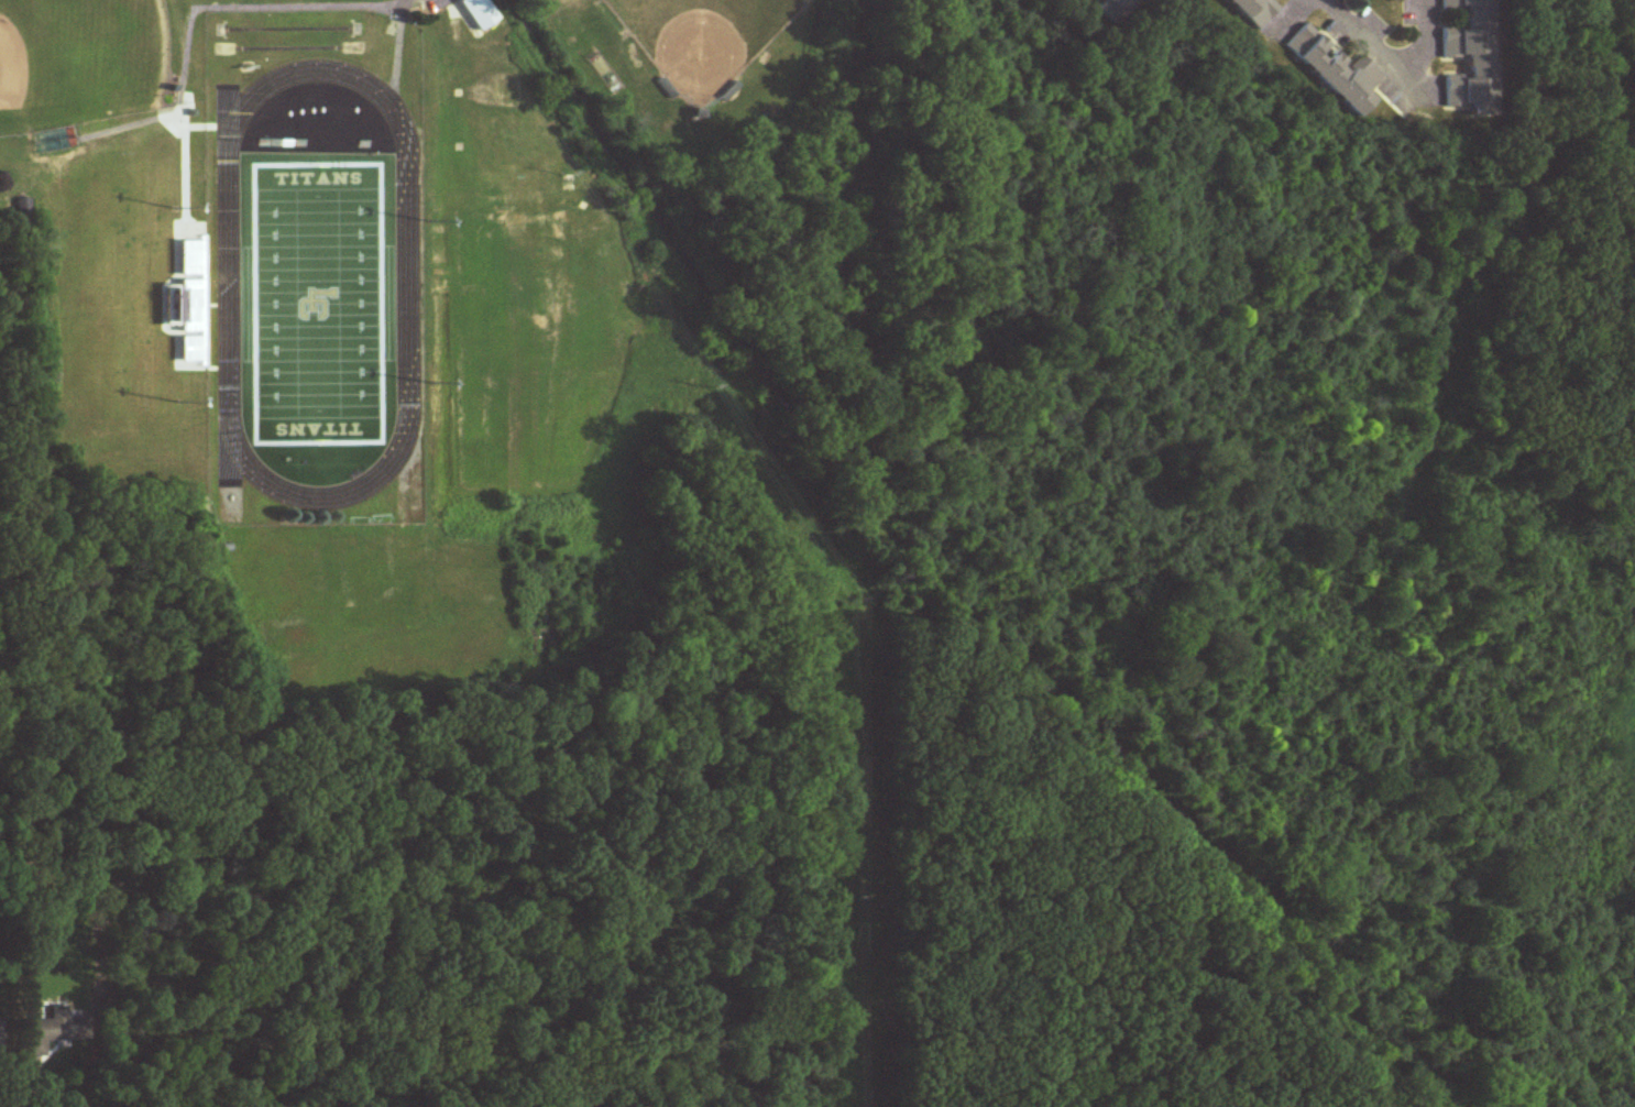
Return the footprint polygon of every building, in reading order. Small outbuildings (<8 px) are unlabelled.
[(483,0),(463,0),(457,4),(479,34),(498,20),(483,0)] [(1252,27),(1259,31),(1280,10),(1272,3),(1271,2),(1269,0),(1224,0),(1252,27)] [(1442,14),(1462,14),(1462,26),(1442,26),(1442,60),(1466,60),(1466,76),(1446,76),(1446,108),(1471,108),(1471,119),(1495,119),(1495,0),(1442,0),(1442,14)] [(1284,47),(1358,119),(1375,102),(1368,94),(1384,77),(1361,55),(1350,67),(1306,25),(1284,47)] [(29,216),(30,201),(18,200),(17,216),(29,216)] [(22,1021),(23,1058),(46,1058),(46,1042),(83,1041),(82,1018),(71,1019),(71,1007),(51,1007),(51,1020),(22,1021)]
